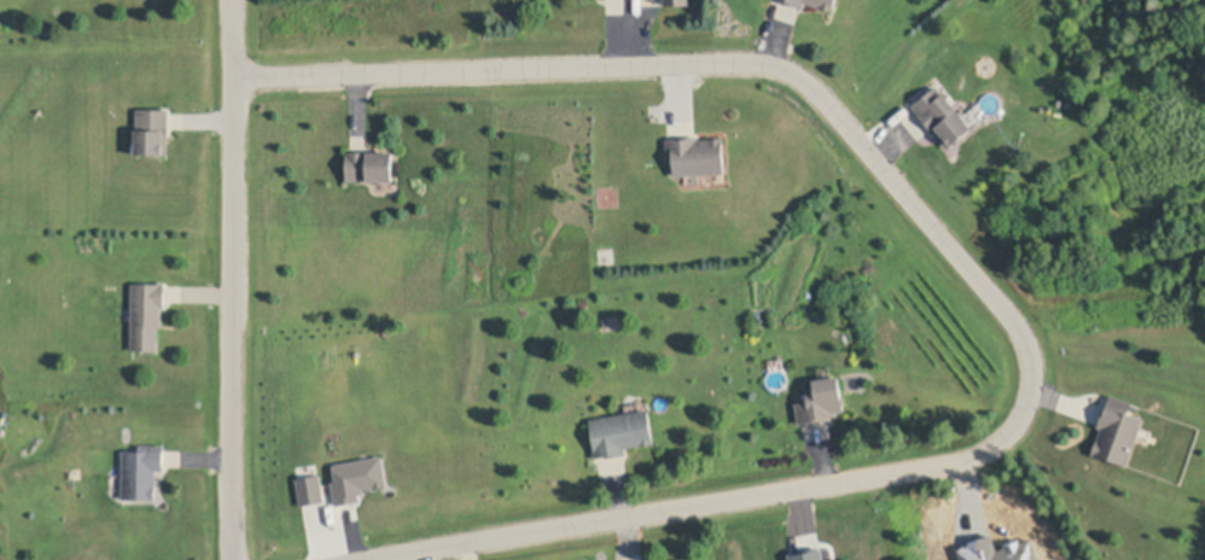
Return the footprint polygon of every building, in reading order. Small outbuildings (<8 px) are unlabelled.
[(795,26),(802,8),(781,0),(774,0),(768,16),(795,26)] [(804,7),(782,0),(836,0),(833,10),(805,1),(804,7)] [(937,84),(944,93),(944,92),(973,127),(960,138),(961,139),(955,144),(954,141),(948,147),(913,105),(937,84)] [(170,109),(169,153),(136,152),(136,128),(138,128),(138,107),(170,109)] [(699,135),(699,138),(723,136),(726,171),(676,175),(675,158),(668,159),(666,139),(677,138),(677,136),(699,135)] [(395,150),(395,180),(348,180),(348,150),(395,150)] [(611,264),(602,264),(601,247),(611,246),(611,264)] [(167,284),(167,308),(163,307),(163,326),(159,326),(159,350),(133,349),(133,284),(167,284)] [(832,419),(810,422),(810,421),(799,422),(796,402),(809,401),(805,380),(839,375),(845,410),(837,412),(838,414),(832,415),(832,419)] [(1133,403),(1129,413),(1145,419),(1128,466),(1093,453),(1102,428),(1099,427),(1106,407),(1107,407),(1112,395),(1133,403)] [(627,454),(606,457),(605,455),(596,456),(590,418),(650,409),(654,442),(625,447),(627,454)] [(164,444),(164,469),(157,469),(157,498),(123,498),(124,450),(140,450),(140,444),(164,444)] [(361,500),(337,503),(333,480),(337,479),(334,463),(383,455),(388,485),(365,489),(365,492),(360,494),(361,500)] [(326,503),(323,476),(300,479),(303,506),(326,503)] [(827,550),(794,556),(794,559),(828,559),(827,550)]
